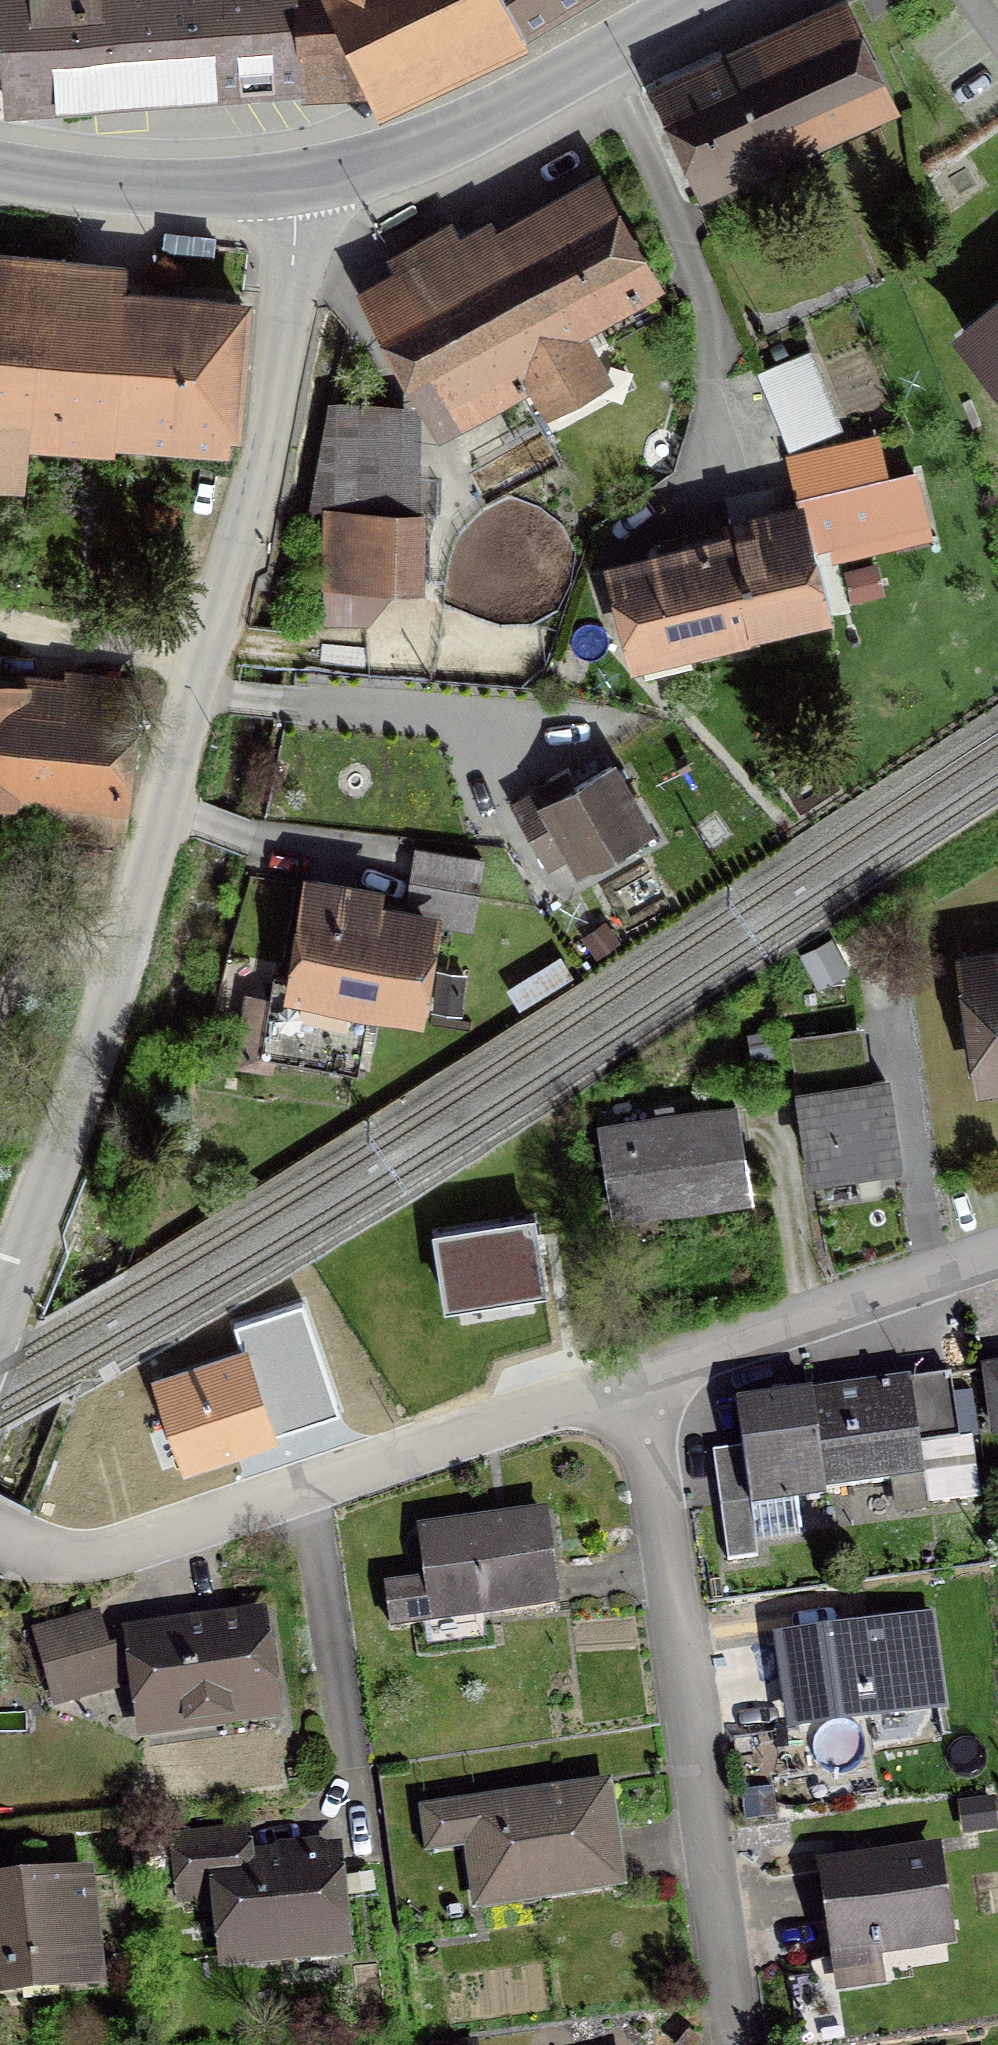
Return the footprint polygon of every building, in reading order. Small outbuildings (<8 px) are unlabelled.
[(295,0),(0,0),(0,38),(4,101),(59,97),(59,92),(247,78),(248,83),(252,83),(251,73),(297,69),(298,84),(301,83),(295,0)] [(301,83),(367,80),(377,100),(523,31),(522,28),(509,0),(295,0),(301,83)] [(522,28),(569,0),(509,0),(522,28)] [(833,10),(832,13),(724,62),(768,153),(876,103),(833,10)] [(701,183),(768,153),(724,62),(657,93),(701,183)] [(983,155),(997,174),(997,144),(983,155)] [(409,287),(376,305),(442,425),(536,373),(551,401),(599,374),(569,320),(629,286),(633,293),(640,290),(636,283),(648,276),(599,188),(416,289),(410,279),(406,281),(409,287)] [(22,481),(25,439),(105,447),(108,415),(231,426),(242,306),(0,283),(0,479),(22,481)] [(969,341),(997,376),(997,317),(969,341)] [(810,350),(757,372),(788,450),(842,429),(810,350)] [(398,409),(329,406),(311,510),(326,510),(324,621),(366,622),(366,587),(395,587),(398,409)] [(811,519),(816,540),(922,515),(912,474),(855,487),(848,456),(794,468),(802,499),(806,520),(811,519)] [(832,608),(816,540),(811,519),(806,520),(732,538),(754,625),(832,608)] [(640,653),(754,625),(732,538),(619,565),(640,653)] [(0,695),(0,806),(6,807),(8,786),(47,790),(43,825),(115,833),(129,710),(0,695)] [(563,834),(581,866),(646,829),(610,766),(573,788),(566,775),(515,804),(539,847),(563,834)] [(269,1067),(270,1057),(356,1071),(368,1000),(413,1007),(429,910),(470,917),(479,863),(416,853),(405,918),(371,913),(374,892),(313,882),(296,986),(275,982),(272,1000),(251,996),(238,1062),(269,1067)] [(802,952),(820,987),(858,967),(841,933),(802,952)] [(985,1078),(997,1076),(997,958),(968,963),(985,1078)] [(748,1032),(752,1061),(779,1057),(774,1028),(748,1032)] [(842,1062),(797,1069),(814,1182),(898,1170),(885,1080),(846,1086),(842,1062)] [(666,1197),(668,1210),(751,1195),(735,1106),(598,1130),(611,1206),(666,1197)] [(532,1218),(437,1233),(448,1302),(542,1287),(532,1218)] [(234,1324),(244,1353),(157,1382),(185,1463),(339,1411),(302,1301),(234,1324)] [(997,1432),(997,1368),(988,1370),(997,1432)] [(950,1376),(811,1395),(825,1493),(826,1489),(893,1479),(889,1448),(958,1438),(950,1376)] [(757,1556),(750,1503),(825,1493),(811,1395),(737,1405),(742,1447),(713,1451),(727,1560),(757,1556)] [(426,1582),(387,1587),(392,1627),(431,1622),(430,1613),(484,1606),(485,1614),(556,1605),(545,1519),(474,1528),(473,1523),(420,1530),(426,1582)] [(109,1658),(107,1653),(98,1618),(40,1634),(51,1674),(109,1658)] [(134,1638),(135,1645),(144,1715),(185,1710),(187,1721),(269,1711),(257,1622),(134,1638)] [(783,1644),(794,1723),(935,1702),(924,1624),(783,1644)] [(777,1815),(774,1787),(743,1790),(746,1819),(777,1815)] [(469,1844),(477,1900),(481,1899),(480,1895),(537,1888),(538,1896),(616,1885),(604,1790),(422,1811),(427,1850),(469,1844)] [(995,1797),(958,1800),(961,1836),(997,1833),(997,1829),(995,1797)] [(181,1872),(222,1869),(229,1958),(336,1950),(329,1858),(245,1865),(243,1835),(179,1840),(181,1872)] [(825,1868),(843,1985),(880,1980),(876,1949),(944,1939),(933,1853),(825,1868)] [(21,1986),(19,1966),(93,1958),(84,1877),(0,1887),(0,1988),(21,1986)]
